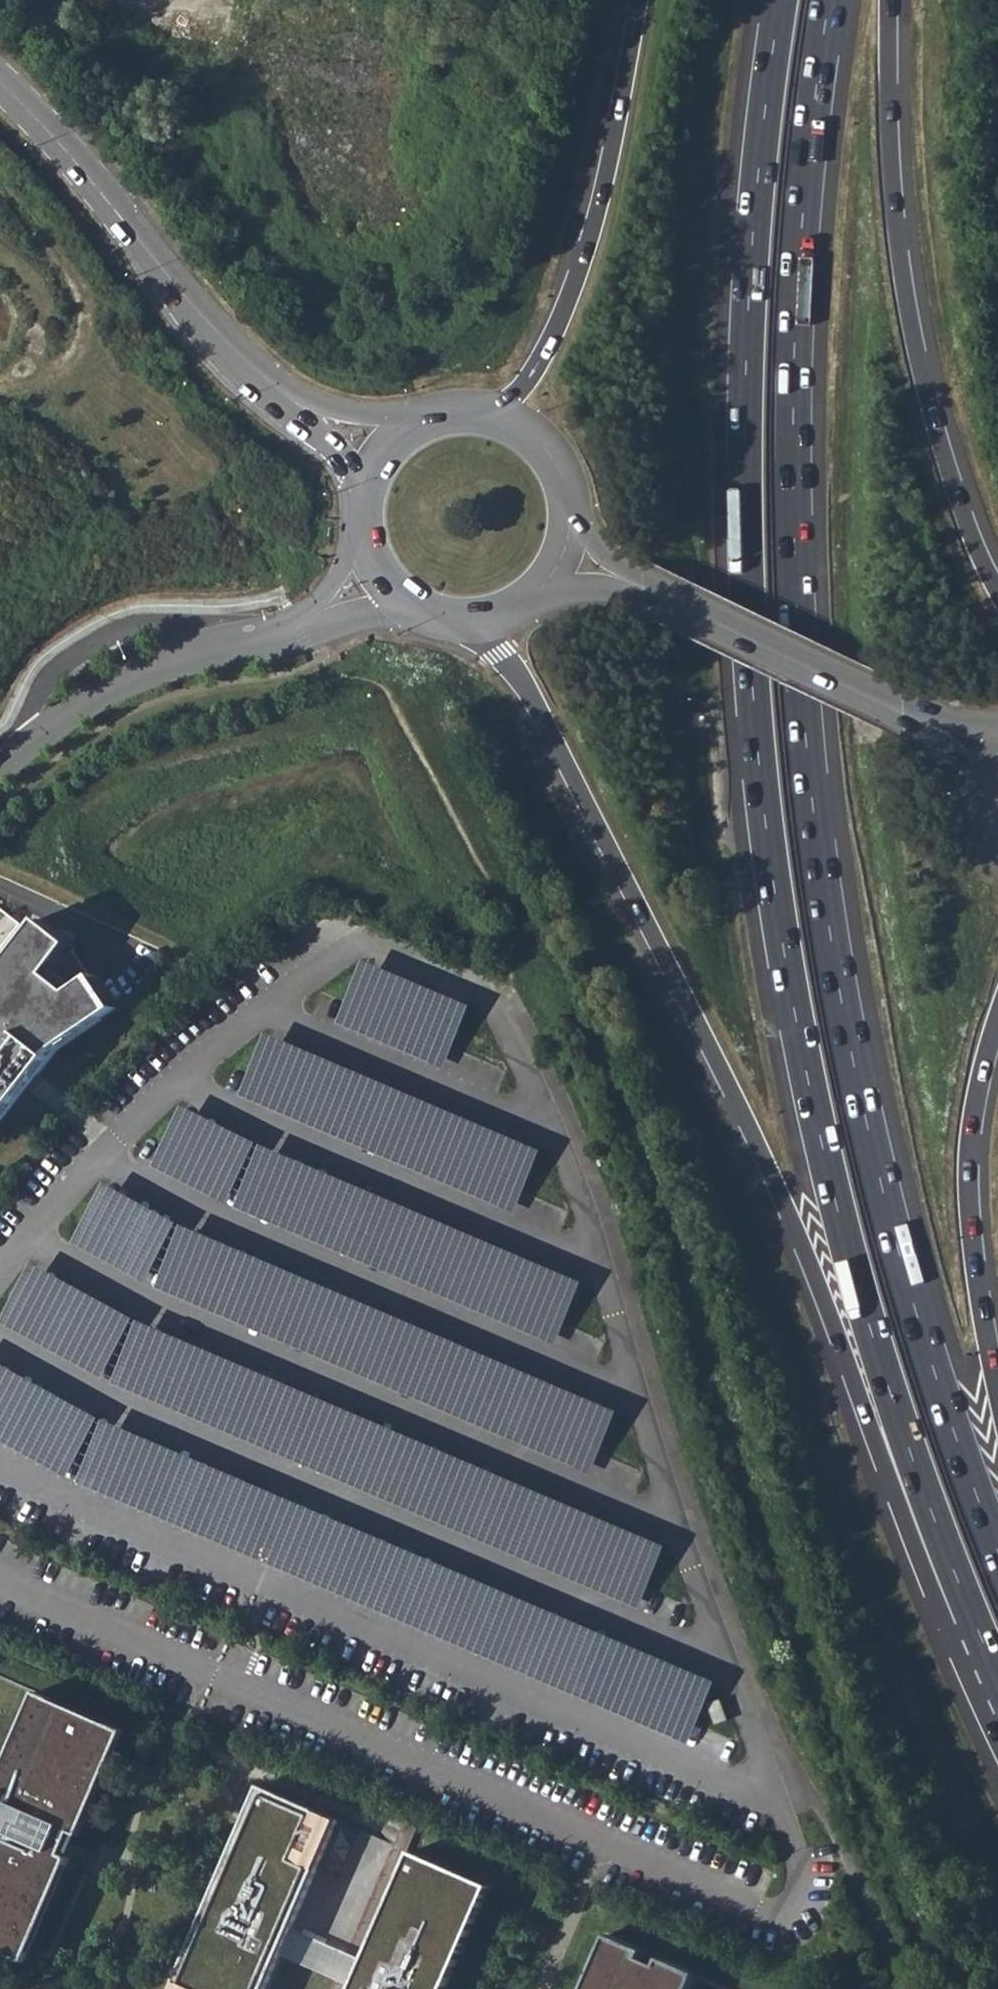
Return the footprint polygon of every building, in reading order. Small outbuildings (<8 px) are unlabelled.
[(61,1044),(114,1010),(72,951),(56,971),(51,967),(70,945),(38,919),(0,967),(0,1121),(61,1044)] [(469,1002),(364,959),(337,1024),(443,1067),(469,1002)] [(540,1147),(265,1032),(238,1096),(513,1211),(540,1147)] [(255,1142),(182,1105),(151,1167),(224,1203),(255,1142)] [(580,1280),(259,1145),(232,1208),(553,1344),(580,1280)] [(176,1220),(104,1184),(73,1245),(145,1282),(176,1220)] [(616,1409),(181,1225),(154,1289),(589,1472),(616,1409)] [(132,1319),(33,1266),(1,1325),(99,1378),(132,1319)] [(660,1544),(138,1321),(111,1384),(636,1606),(660,1544)] [(0,1366),(0,1445),(63,1479),(96,1418),(0,1366)] [(710,1677),(105,1420),(79,1483),(683,1740),(710,1677)] [(26,1694),(0,1753),(0,1955),(19,1963),(61,1858),(53,1855),(59,1842),(63,1831),(71,1835),(114,1730),(26,1694)] [(288,1941),(341,1821),(261,1786),(173,1988),(267,1988),(288,1941)] [(413,1852),(359,1974),(353,1988),(446,1988),(491,1887),(413,1852)] [(606,1935),(583,1988),(731,1988),(660,1958),(657,1966),(640,1958),(643,1951),(606,1935)]
